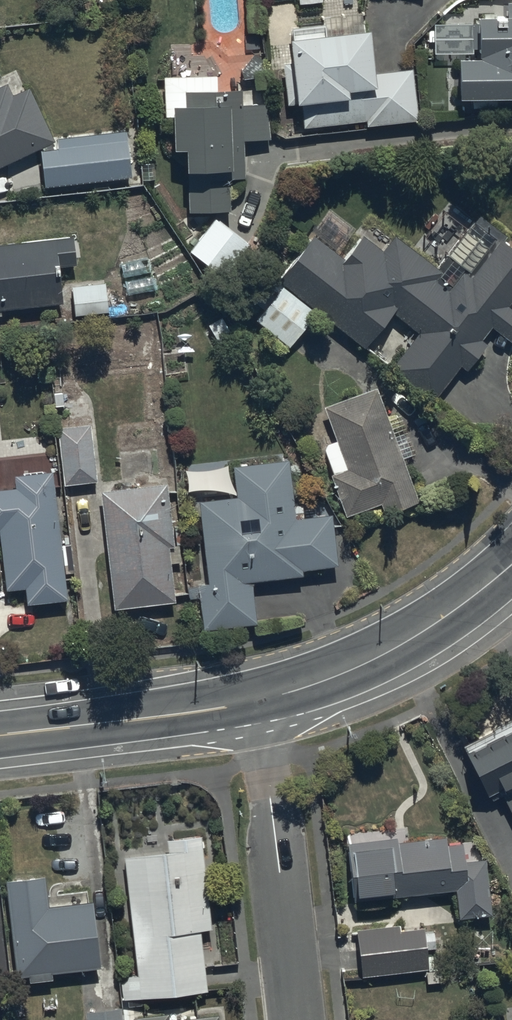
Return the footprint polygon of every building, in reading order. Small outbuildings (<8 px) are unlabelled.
[(477,21),(469,21),(469,52),(457,53),(458,101),(511,100),(511,6),(507,6),(507,20),(477,21)] [(285,124),(287,141),(420,128),(415,75),(375,79),(371,43),(327,47),(325,26),(289,30),(291,45),(275,46),(277,69),(283,69),(287,114),(296,113),(297,117),(301,117),(302,122),(285,124)] [(188,164),(189,218),(234,217),(233,187),(246,187),(245,149),(270,148),(270,111),(243,111),(243,97),(217,98),(217,81),(164,82),(165,123),(174,123),(175,165),(188,164)] [(48,143),(23,89),(6,96),(1,85),(0,85),(0,166),(48,143)] [(39,158),(42,194),(132,185),(127,137),(57,143),(58,156),(39,158)] [(216,224),(189,256),(222,283),(249,251),(216,224)] [(477,228),(438,274),(395,242),(383,258),(364,243),(345,267),(312,242),(277,287),(283,292),(256,325),(290,353),(318,319),(362,355),(394,317),(421,338),(391,374),(433,409),(462,373),(468,378),(488,353),(481,347),(492,334),(511,350),(511,315),(509,313),(511,309),(511,253),(501,244),(500,236),(487,226),(477,228)] [(0,254),(0,315),(61,308),(55,249),(0,254)] [(330,482),(345,523),(382,510),(386,522),(419,510),(377,395),(323,414),(335,448),(323,452),(333,480),(330,482)] [(153,421),(116,426),(119,456),(157,451),(153,421)] [(90,432),(58,434),(63,490),(95,488),(90,432)] [(303,577),(337,574),(332,512),(313,513),(314,524),(305,525),(304,511),(292,512),(289,469),(234,474),(236,505),(199,508),(208,591),(200,591),(203,635),(256,631),(253,590),(304,586),(303,577)] [(0,496),(0,535),(1,535),(7,596),(26,594),(27,609),(67,605),(64,579),(74,578),(71,550),(61,551),(53,478),(41,479),(41,474),(23,476),(24,481),(15,482),(17,494),(0,496)] [(136,494),(100,498),(114,616),(175,609),(171,568),(182,567),(180,549),(183,548),(180,523),(170,524),(167,490),(162,491),(161,489),(136,491),(136,494)] [(511,815),(511,723),(463,745),(486,795),(500,789),(511,815)] [(113,924),(120,993),(205,986),(200,924),(209,924),(202,831),(164,834),(165,844),(121,848),(127,922),(113,924)] [(350,845),(355,904),(458,895),(460,921),(494,919),(489,862),(476,864),(475,853),(465,854),(464,847),(448,848),(448,842),(399,846),(399,841),(350,845)] [(43,869),(4,873),(13,969),(26,968),(27,973),(51,971),(50,967),(99,962),(92,894),(46,899),(43,869)] [(441,958),(427,959),(427,952),(435,951),(434,936),(425,937),(424,930),(401,932),(400,926),(358,930),(361,979),(426,974),(427,987),(443,986),(441,958)] [(84,1006),(86,1019),(122,1019),(121,1003),(84,1006)] [(218,1009),(167,1013),(167,1008),(132,1011),(133,1019),(219,1019),(218,1009)]
